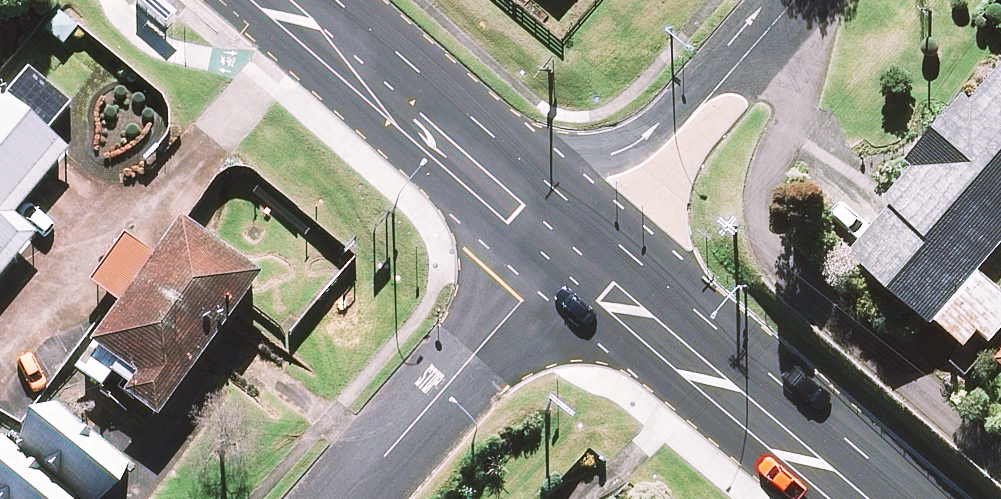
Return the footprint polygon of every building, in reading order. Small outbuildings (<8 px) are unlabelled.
[(884,199),(895,209),(854,255),(963,352),(982,331),(994,341),(1000,333),(1000,294),(978,273),(1000,247),(1000,68),(884,199)] [(25,71),(0,101),(0,283),(37,238),(15,219),(69,154),(48,136),(71,109),(25,71)] [(263,282),(185,225),(157,263),(128,242),(96,287),(124,307),(96,346),(143,380),(129,399),(161,422),(263,282)] [(55,401),(15,447),(3,437),(0,441),(0,498),(109,498),(134,471),(55,401)]
